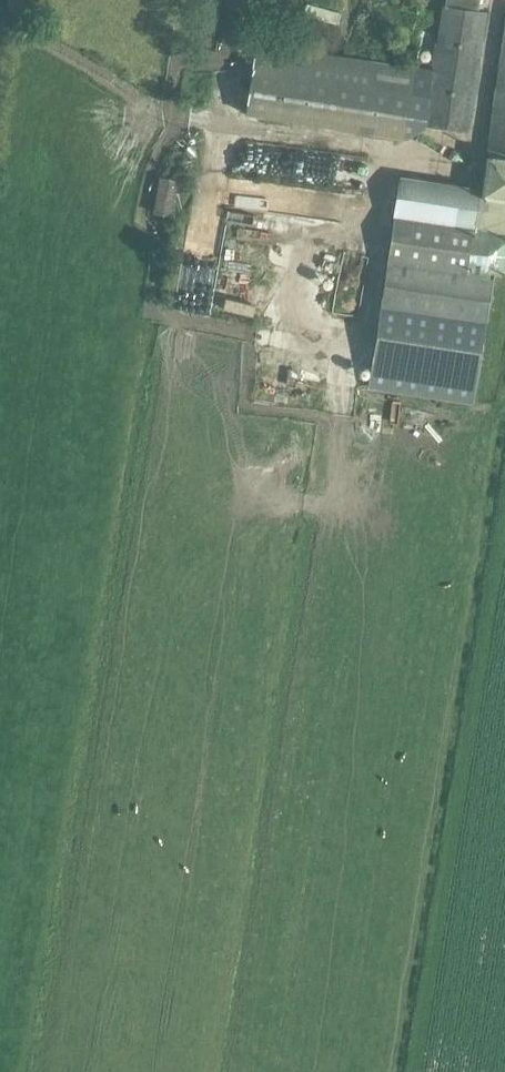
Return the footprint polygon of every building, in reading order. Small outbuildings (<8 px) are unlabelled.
[(425,122),(469,129),(488,11),(479,10),(481,0),(447,0),(446,4),(444,3),(433,69),(425,122)] [(402,175),(369,383),(475,400),(495,272),(504,273),(504,269),(504,33),(487,153),(489,153),(483,188),(402,175)] [(247,112),(406,137),(417,67),(258,42),(247,112)] [(177,179),(159,176),(153,211),(171,214),(177,179)]
